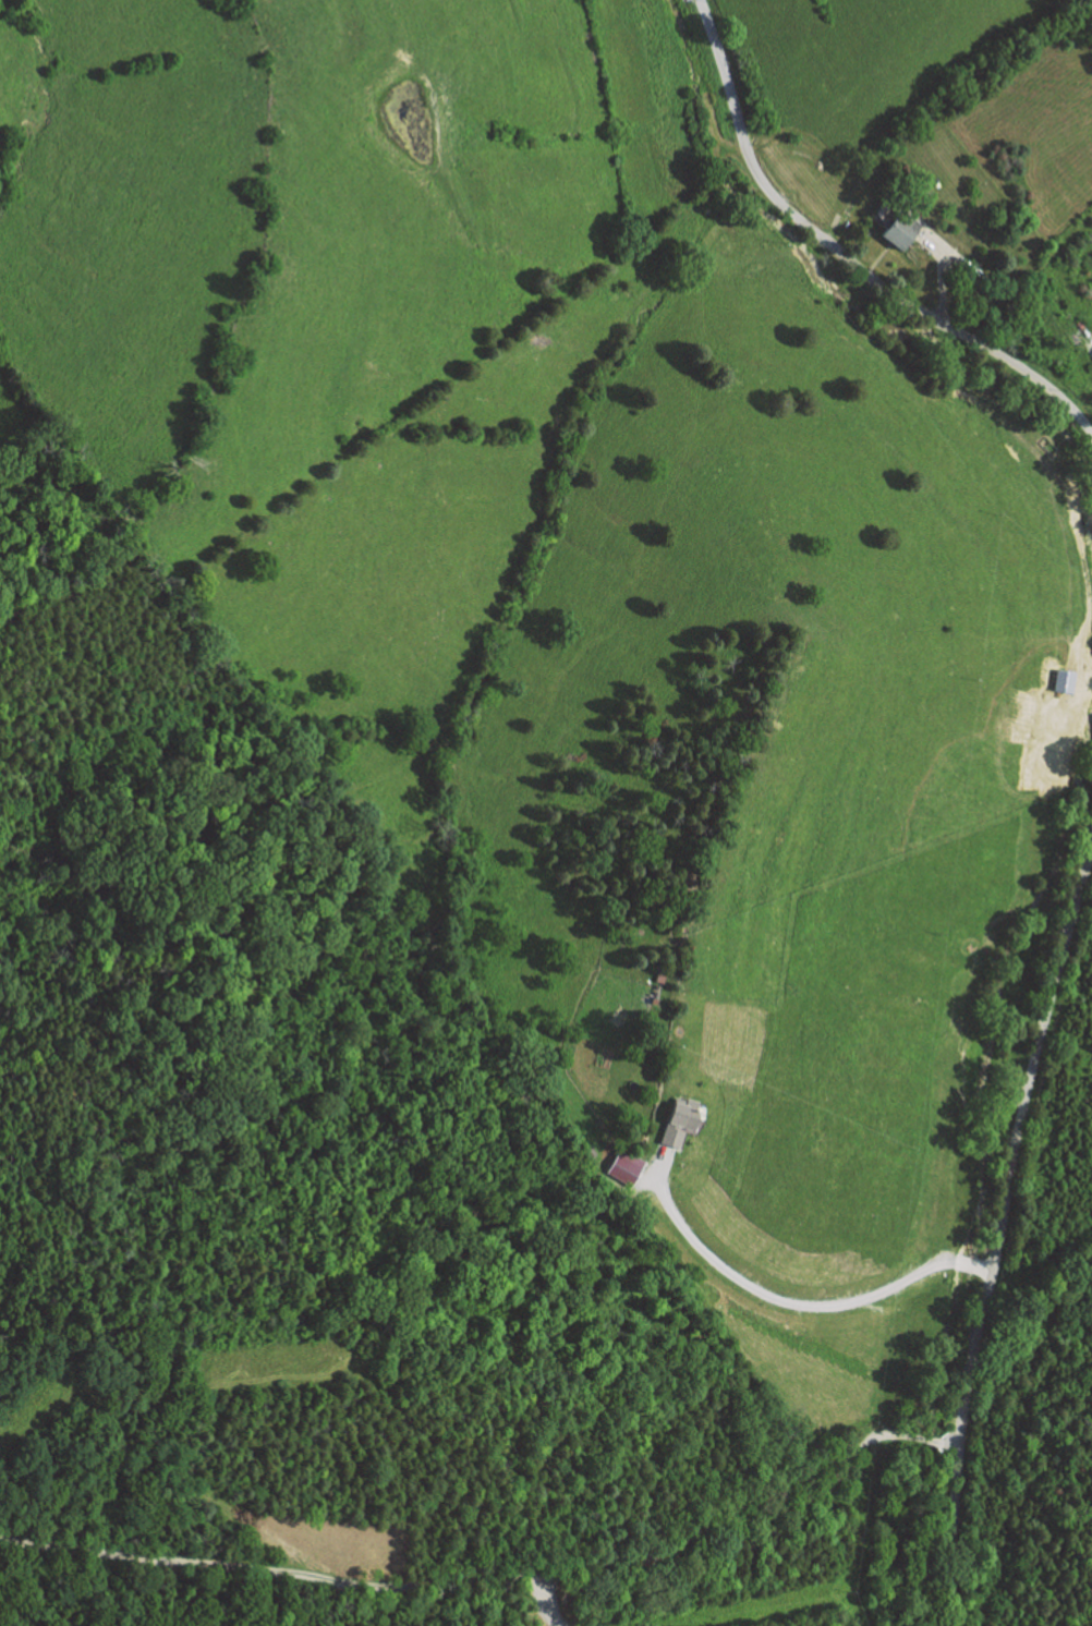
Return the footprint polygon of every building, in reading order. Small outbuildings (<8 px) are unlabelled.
[(902,251),(919,230),(923,225),(900,208),(888,223),(890,226),(884,235),(902,251)] [(1078,670),(1075,692),(1057,689),(1060,668),(1078,670)] [(668,975),(666,984),(656,982),(658,973),(668,975)] [(664,1142),(669,1144),(681,1148),(684,1131),(679,1130),(680,1126),(694,1129),(702,1102),(676,1094),(664,1142)] [(633,1186),(646,1162),(621,1148),(608,1173),(633,1186)]
